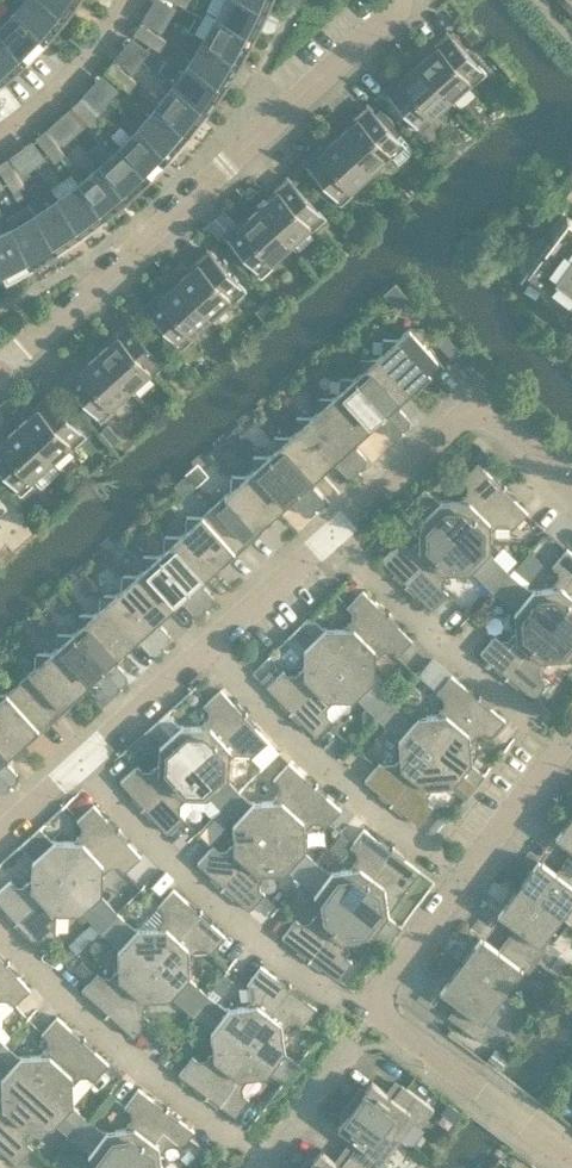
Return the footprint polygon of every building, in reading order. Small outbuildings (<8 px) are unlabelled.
[(10,5),(47,39),(67,15),(47,0),(14,0),(10,5)] [(67,15),(78,0),(47,0),(67,15)] [(267,9),(248,0),(224,0),(216,15),(255,35),(267,9)] [(271,0),(248,0),(267,9),(271,0)] [(571,14),(571,0),(560,0),(571,14)] [(10,5),(0,15),(0,33),(26,60),(47,39),(10,5)] [(240,61),(255,35),(216,15),(203,39),(240,61)] [(133,33),(146,41),(153,31),(140,22),(133,33)] [(471,28),(465,34),(476,46),(482,40),(471,28)] [(166,40),(153,31),(146,41),(159,50),(166,40)] [(436,47),(418,63),(450,99),(468,82),(470,85),(484,73),(447,31),(433,44),(436,47)] [(3,81),(26,60),(0,33),(0,77),(3,81)] [(225,86),(240,61),(203,39),(189,62),(225,86)] [(104,71),(116,81),(124,71),(112,61),(104,71)] [(189,62),(173,84),(208,110),(225,86),(189,62)] [(432,115),(450,99),(418,63),(400,80),(397,77),(383,89),(420,131),(434,118),(432,115)] [(136,81),(124,71),(116,81),(128,90),(136,81)] [(190,133),(208,110),(173,84),(156,106),(190,133)] [(71,106),(82,117),(91,108),(80,97),(71,106)] [(356,120),(338,136),(370,171),(388,155),(390,158),(405,145),(367,104),(353,116),(356,120)] [(170,156),(190,133),(156,106),(138,126),(170,156)] [(102,119),(91,108),(82,117),(93,128),(102,119)] [(150,177),(170,156),(138,126),(119,146),(150,177)] [(35,137),(45,149),(55,141),(45,129),(35,137)] [(25,170),(47,153),(33,136),(11,153),(25,170)] [(370,171),(338,136),(320,152),(317,149),(303,162),(340,203),(354,191),(352,187),(370,171)] [(64,153),(55,141),(45,149),(54,161),(64,153)] [(128,197),(150,177),(119,146),(100,164),(128,197)] [(4,178),(15,171),(6,158),(0,162),(0,171),(4,178)] [(106,216),(128,197),(100,164),(79,182),(106,216)] [(23,184),(15,171),(4,178),(13,191),(23,184)] [(276,192),(258,208),(290,244),(308,227),(311,230),(325,218),(287,176),(273,189),(276,192)] [(82,234),(106,216),(79,182),(57,198),(82,234)] [(58,250),(82,234),(57,198),(35,213),(58,250)] [(272,260),(290,244),(258,208),(240,225),(237,222),(223,234),(232,244),(249,263),(260,276),(275,263),(272,260)] [(33,265),(58,250),(35,213),(11,227),(33,265)] [(567,216),(527,269),(571,302),(566,309),(571,314),(571,220),(567,216)] [(33,265),(11,227),(0,233),(0,267),(6,279),(33,265)] [(232,244),(224,251),(241,270),(249,263),(232,244)] [(196,264),(178,281),(210,316),(228,300),(231,303),(245,290),(207,249),(193,261),(196,264)] [(192,332),(210,316),(178,281),(160,297),(157,294),(143,307),(181,348),(195,336),(192,332)] [(116,337),(98,353),(130,389),(148,372),(151,375),(165,363),(127,321),(113,334),(116,337)] [(381,353),(375,358),(408,393),(430,373),(431,375),(442,364),(423,343),(424,328),(409,328),(397,339),(382,338),(381,353)] [(112,405),(130,389),(98,353),(80,370),(77,366),(63,379),(101,421),(115,408),(112,405)] [(360,372),(354,378),(402,431),(408,426),(409,418),(401,409),(399,409),(399,401),(408,393),(375,358),(360,358),(360,372)] [(338,392),(332,397),(364,432),(373,425),(381,425),(381,427),(389,436),(397,436),(402,431),(354,378),(339,377),(338,392)] [(36,409),(18,426),(50,461),(68,445),(71,448),(85,435),(47,394),(33,406),(36,409)] [(356,440),(364,432),(332,397),(317,397),(317,411),(311,417),(359,470),(365,465),(366,457),(358,448),(356,448),(356,440)] [(353,475),(359,470),(311,417),(310,417),(296,416),(295,431),(289,436),(321,471),(330,464),(338,464),(338,466),(346,475),(353,475)] [(108,424),(101,430),(113,444),(120,438),(108,424)] [(50,461),(18,426),(0,442),(0,474),(19,495),(35,480),(32,477),(50,461)] [(313,479),(321,471),(289,436),(274,436),(274,450),(268,456),(316,509),(322,504),(323,496),(314,487),(313,487),(313,479)] [(310,514),(316,509),(268,456),(267,456),(253,455),(252,470),(246,475),(278,510),(286,503),(295,503),(295,505),(303,514),(310,514)] [(425,489),(416,497),(455,536),(503,488),(478,463),(462,479),(467,484),(467,492),(459,500),(437,500),(425,489)] [(193,467),(187,473),(195,484),(202,478),(193,467)] [(256,530),(278,510),(246,475),(231,475),(230,489),(213,505),(246,542),(257,532),(256,530)] [(184,476),(175,484),(184,495),(193,486),(184,476)] [(455,536),(500,581),(509,572),(490,553),(490,532),(498,524),(506,524),(511,529),(527,512),(503,488),(455,536)] [(407,584),(455,536),(416,497),(407,506),(419,518),(419,540),(411,548),(403,548),(398,543),(382,559),(407,584)] [(185,530),(180,536),(212,571),(234,551),(235,552),(246,542),(213,505),(201,516),(186,516),(185,530)] [(203,578),(212,571),(180,536),(179,536),(165,535),(164,550),(158,555),(207,608),(212,603),(213,596),(205,587),(203,587),(203,578)] [(472,571),(492,591),(500,581),(455,536),(407,584),(431,609),(448,592),(443,587),(443,579),(450,571),(472,571)] [(500,581),(550,623),(571,596),(571,553),(566,548),(552,566),(557,570),(558,578),(551,587),(529,589),(509,572),(500,581)] [(201,614),(207,608),(158,555),(143,555),(142,569),(137,575),(169,610),(177,602),(185,603),(185,605),(193,613),(201,614)] [(160,617),(169,610),(137,575),(136,575),(122,574),(121,589),(115,594),(164,647),(169,642),(170,635),(162,626),(160,626),(160,617)] [(550,623),(500,581),(492,591),(513,608),(515,630),(508,639),(500,640),(494,635),(480,653),(507,675),(550,623)] [(310,615),(301,624),(339,663),(387,615),(362,590),(346,606),(351,611),(351,619),(343,627),(321,627),(310,615)] [(158,653),(164,647),(115,594),(100,594),(99,608),(94,614),(125,649),(134,641),(142,642),(142,643),(150,652),(158,653)] [(571,641),(571,596),(550,623),(571,641)] [(117,656),(125,649),(94,614),(93,614),(79,613),(78,628),(72,633),(120,687),(126,681),(127,674),(118,665),(117,665),(117,656)] [(339,663),(385,708),(393,699),(375,680),(375,659),(383,651),(391,651),(396,656),(412,639),(387,615),(339,663)] [(550,623),(507,675),(534,697),(548,680),(543,675),(542,667),(549,659),(571,656),(571,657),(571,641),(550,623)] [(266,686),(291,711),(339,663),(301,624),(292,633),(304,645),(303,667),(296,674),(287,674),(282,669),(266,686)] [(114,692),(120,687),(72,633),(57,633),(56,647),(50,653),(82,688),(91,681),(99,681),(99,683),(107,692),(114,692)] [(60,708),(82,688),(50,653),(36,652),(35,667),(17,683),(50,719),(61,709),(60,708)] [(418,674),(427,682),(442,664),(432,656),(418,674)] [(385,708),(339,663),(291,711),(316,735),(332,719),(327,714),(327,706),(335,698),(357,698),(376,718),(385,708)] [(393,699),(385,708),(435,750),(478,697),(451,675),(436,693),(442,697),(443,705),(435,714),(414,716),(393,699)] [(16,748),(38,728),(39,730),(50,719),(17,683),(5,694),(0,694),(0,731),(16,748)] [(167,712),(157,721),(194,761),(244,715),(220,689),(203,704),(208,710),(208,718),(200,725),(178,724),(167,712)] [(505,720),(478,697),(435,750),(476,784),(484,774),(472,764),(470,742),(477,734),(485,733),(490,737),(505,720)] [(391,802),(435,750),(385,708),(376,718),(398,735),(400,757),(392,766),(384,766),(379,762),(364,780),(391,802)] [(268,741),(244,715),(194,761),(229,800),(238,791),(228,780),(229,758),(238,751),(246,751),(251,756),(268,741)] [(143,806),(194,761),(157,721),(148,729),(159,741),(158,763),(150,770),(142,770),(137,765),(120,780),(143,806)] [(16,748),(0,731),(0,774),(11,786),(17,780),(17,773),(9,764),(7,764),(8,756),(16,748)] [(476,784),(435,750),(391,802),(418,824),(433,807),(427,802),(427,794),(434,785),(456,783),(468,794),(476,784)] [(229,800),(194,761),(143,806),(167,832),(184,817),(179,812),(180,803),(188,796),(210,797),(221,809),(229,800)] [(238,791),(229,800),(269,836),(314,785),(288,762),(273,779),(278,784),(279,792),(271,800),(249,801),(238,791)] [(11,786),(0,774),(0,791),(5,791),(11,786)] [(308,871),(316,862),(305,852),(304,830),(312,822),(320,821),(325,826),(340,809),(314,785),(269,836),(308,871)] [(223,886),(269,836),(229,800),(221,809),(233,820),(233,841),(226,850),(218,850),(212,845),(197,862),(223,886)] [(40,827),(30,836),(67,876),(117,830),(93,804),(76,820),(81,825),(81,833),(72,840),(51,840),(40,827)] [(561,828),(564,831),(559,839),(571,849),(571,814),(561,828)] [(316,862),(308,871),(350,903),(391,849),(363,828),(349,846),(355,851),(356,859),(349,868),(328,871),(316,862)] [(108,921),(117,912),(101,895),(102,873),(111,866),(119,866),(124,872),(141,856),(117,830),(67,876),(108,921)] [(16,921),(67,876),(30,836),(21,844),(32,856),(31,878),(23,886),(15,885),(10,880),(0,889),(0,903),(16,921)] [(308,871),(269,836),(223,886),(249,910),(264,893),(259,888),(259,880),(266,871),(288,870),(300,881),(308,871)] [(350,903),(394,936),(401,926),(388,916),(388,912),(419,870),(391,849),(350,903)] [(564,860),(571,866),(571,849),(564,860)] [(518,886),(559,917),(571,900),(571,866),(564,860),(555,871),(542,861),(536,869),(533,866),(518,886)] [(310,958),(350,903),(308,871),(300,881),(313,891),(316,912),(309,921),(301,923),(295,918),(282,937),(310,958)] [(108,921),(67,876),(16,921),(40,947),(57,932),(52,927),(53,919),(61,911),(83,912),(99,930),(108,921)] [(559,917),(518,886),(503,905),(507,908),(501,916),(514,926),(506,937),(537,960),(546,948),(539,943),(559,917)] [(134,928),(117,912),(108,921),(153,962),(199,912),(173,889),(158,906),(163,910),(163,918),(156,927),(134,928)] [(394,936),(350,903),(310,958),(338,979),(351,960),(346,956),(345,948),(351,939),(373,936),(386,946),(394,936)] [(153,962),(198,1004),(206,994),(189,978),(188,957),(196,948),(204,948),(209,953),(225,936),(199,912),(153,962)] [(153,962),(108,921),(99,930),(117,946),(118,968),(110,976),(102,977),(97,972),(81,989),(107,1013),(153,962)] [(475,943),(460,963),(501,994),(521,968),(528,973),(537,960),(506,937),(498,948),(484,938),(478,946),(475,943)] [(172,997),(190,1013),(198,1004),(153,962),(107,1013),(133,1036),(149,1019),(144,1015),(143,1006),(151,998),(172,997)] [(8,999),(13,1005),(30,989),(6,963),(0,969),(0,999),(8,999)] [(457,1003),(447,1015),(482,1041),(492,1028),(482,1020),(501,994),(460,963),(445,982),(449,985),(443,993),(457,1003)] [(206,994),(198,1004),(247,1040),(288,986),(260,965),(246,983),(252,988),(253,996),(246,1005),(225,1008),(206,994)] [(222,995),(234,978),(225,971),(213,988),(222,995)] [(288,986),(247,1040),(291,1073),(298,1063),(285,1053),(282,1032),(289,1023),(297,1021),(302,1026),(316,1007),(288,986)] [(179,1074),(207,1095),(247,1040),(198,1004),(190,1013),(210,1028),(213,1049),(206,1058),(198,1060),(192,1055),(179,1074)] [(0,1046),(0,1056),(37,1090),(83,1040),(57,1016),(41,1033),(46,1038),(47,1046),(39,1054),(18,1055),(3,1042),(0,1046)] [(37,1090),(79,1129),(87,1119),(73,1106),(72,1084),(80,1076),(88,1076),(93,1080),(108,1064),(83,1040),(37,1090)] [(291,1073),(247,1040),(207,1095),(235,1116),(248,1098),(243,1093),(242,1085),(248,1076),(270,1073),(283,1083),(291,1073)] [(37,1090),(0,1056),(0,1074),(1,1074),(1,1096),(0,1097),(0,1130),(37,1090)] [(360,1087),(350,1100),(400,1138),(413,1120),(420,1126),(433,1108),(402,1084),(392,1097),(372,1081),(364,1091),(360,1087)] [(79,1129),(125,1163),(166,1109),(138,1088),(124,1106),(130,1110),(131,1119),(124,1127),(103,1131),(87,1119),(79,1129)] [(37,1090),(0,1130),(0,1149),(17,1164),(32,1147),(27,1142),(27,1134),(34,1126),(56,1125),(71,1138),(79,1129),(37,1090)] [(400,1138),(350,1100),(340,1113),(345,1117),(337,1127),(358,1142),(349,1154),(368,1167),(388,1167),(391,1165),(383,1159),(400,1138)] [(166,1109),(125,1163),(131,1167),(162,1167),(160,1154),(166,1145),(174,1144),(180,1148),(194,1130),(166,1109)] [(125,1163),(79,1129),(71,1138),(87,1151),(90,1167),(121,1167),(125,1163)] [(349,1154),(341,1165),(320,1150),(313,1160),(308,1156),(299,1167),(368,1167),(349,1154)]
